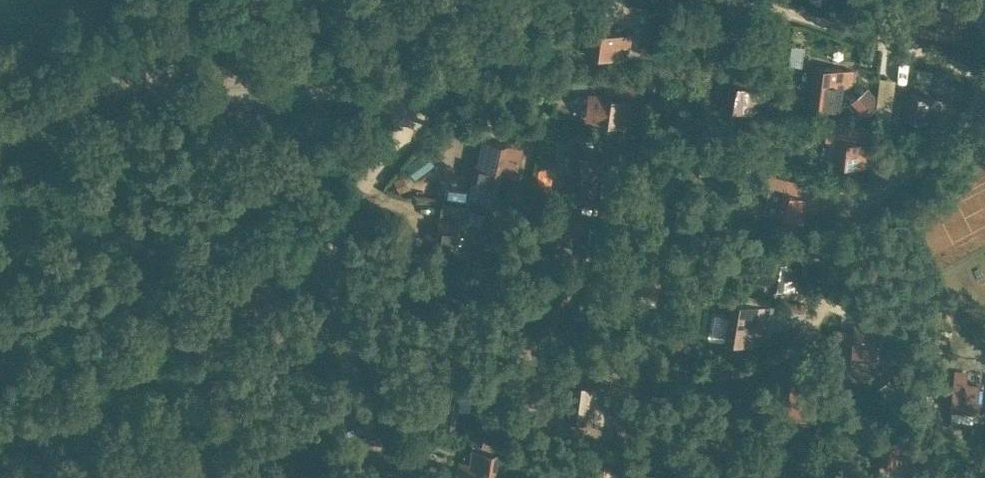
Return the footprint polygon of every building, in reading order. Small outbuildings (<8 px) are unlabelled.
[(591,54),(618,58),(620,46),(628,47),(630,35),(594,30),(591,54)] [(816,65),(813,89),(811,105),(838,109),(842,80),(851,81),(852,70),(816,65)] [(589,118),(600,120),(628,123),(629,111),(638,112),(639,99),(613,96),(615,83),(606,82),(605,95),(592,94),(589,118)] [(725,107),(753,111),(754,98),(763,100),(764,88),(729,83),(725,107)] [(868,87),(852,102),(864,117),(875,108),(876,97),(868,87)] [(906,116),(933,121),(936,109),(944,111),(946,99),(911,92),(906,116)] [(835,160),(863,165),(865,153),(873,154),(875,142),(840,136),(835,160)] [(508,145),(482,138),(475,166),(467,164),(464,175),(500,183),(508,145)] [(570,179),(597,183),(599,170),(607,171),(609,159),(573,155),(570,179)] [(403,174),(394,178),(400,192),(409,188),(403,174)] [(817,199),(782,190),(776,214),(781,215),(779,225),(796,228),(798,219),(803,220),(806,208),(814,210),(817,199)] [(548,239),(575,242),(577,230),(585,231),(587,219),(551,214),(548,239)] [(438,227),(430,226),(428,238),(440,239),(439,252),(479,257),(483,229),(466,226),(467,218),(440,215),(438,227)] [(773,258),(758,255),(754,280),(769,282),(769,283),(796,287),(798,275),(806,276),(808,264),(773,259),(773,258)] [(725,339),(753,344),(755,332),(763,333),(767,306),(732,301),(725,339)] [(850,357),(874,360),(878,333),(865,331),(866,323),(854,321),(850,357)] [(949,351),(950,338),(935,336),(933,349),(949,351)] [(950,409),(975,412),(979,385),(966,383),(967,375),(955,373),(950,409)] [(422,421),(467,426),(471,389),(462,388),(462,386),(434,383),(433,396),(425,395),(422,421)] [(569,418),(596,421),(598,409),(606,410),(608,398),(572,393),(569,418)] [(410,450),(409,456),(412,462),(419,463),(424,460),(425,454),(422,448),(416,447),(410,450)] [(459,472),(495,477),(499,453),(472,449),(470,461),(461,460),(459,472)]
